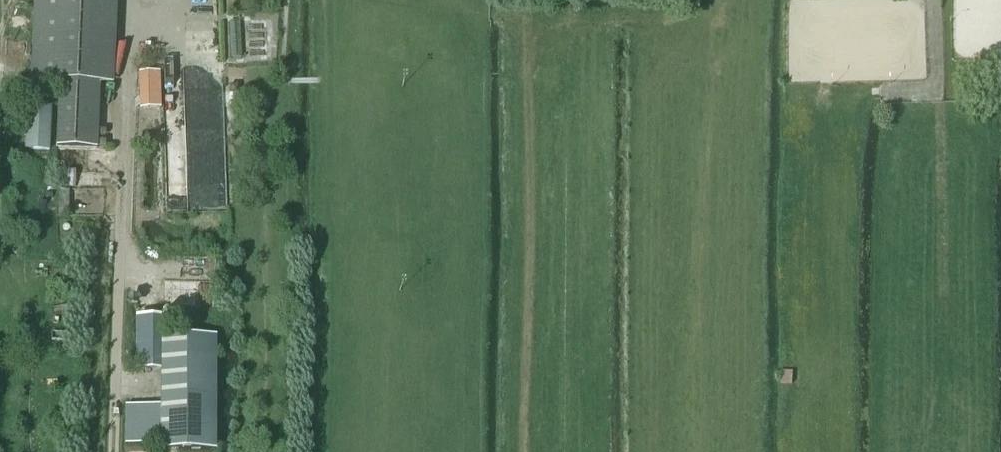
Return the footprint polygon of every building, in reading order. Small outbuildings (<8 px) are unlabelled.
[(30,82),(59,83),(56,148),(96,150),(102,0),(33,0),(30,82)] [(221,94),(185,95),(188,208),(224,207),(221,94)] [(210,337),(161,337),(161,451),(210,451),(210,337)]
